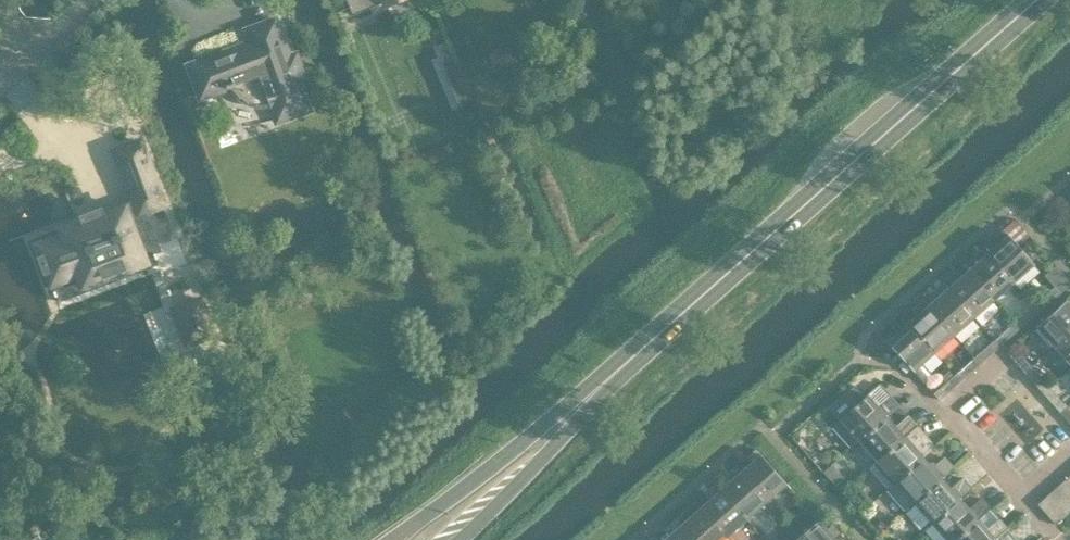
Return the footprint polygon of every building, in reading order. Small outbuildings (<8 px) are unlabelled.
[(268,107),(271,105),(277,121),(308,110),(297,81),(304,78),(295,56),(289,58),(275,21),(248,30),(253,43),(190,66),(201,97),(227,87),(227,89),(230,88),(231,91),(233,93),(235,96),(237,98),(239,100),(242,102),(244,104),(247,105),(250,106),(253,107),(256,108),(259,108),(262,108),(265,107),(268,107)] [(458,64),(445,69),(459,102),(471,97),(458,64)] [(64,234),(36,245),(41,257),(39,257),(40,259),(41,258),(46,271),(45,271),(45,273),(47,272),(51,284),(79,274),(80,278),(102,270),(105,278),(125,270),(122,262),(143,254),(142,251),(153,247),(140,213),(142,212),(149,210),(164,204),(141,141),(115,151),(136,206),(126,209),(125,206),(62,230),(64,234)] [(988,253),(1014,282),(1034,265),(1035,265),(1003,229),(997,235),(1002,240),(988,252),(988,253)] [(984,247),(964,264),(968,270),(994,300),(1014,282),(988,253),(988,252),(984,247)] [(948,288),(974,318),(994,300),(968,270),(964,264),(957,270),(962,275),(948,287),(948,288)] [(928,305),(954,335),(974,318),(948,288),(948,287),(944,282),(937,288),(942,293),(928,305)] [(1060,294),(1055,287),(1038,301),(1044,308),(1060,294)] [(1036,327),(1037,327),(1037,328),(1037,327),(1055,347),(1069,333),(1069,297),(1067,300),(1036,327)] [(205,337),(214,334),(201,300),(192,303),(205,337)] [(908,323),(934,353),(954,335),(928,305),(924,300),(917,305),(915,307),(915,312),(917,315),(908,323)] [(1019,319),(1024,325),(1041,311),(1035,304),(1019,319)] [(888,340),(887,341),(893,347),(898,353),(914,371),(923,382),(932,374),(922,363),(934,353),(908,323),(904,317),(898,322),(892,327),(897,333),(888,340)] [(998,337),(1004,344),(1020,329),(1014,323),(998,337)] [(1055,347),(1069,364),(1069,333),(1055,347)] [(1000,347),(994,340),(978,355),(984,361),(1000,347)] [(1032,367),(1017,351),(1011,357),(1025,373),(1032,367)] [(958,372),(964,379),(980,364),(974,358),(958,372)] [(1043,393),(1050,387),(1035,371),(1029,377),(1043,393)] [(938,390),(944,396),(960,382),(954,375),(938,390)] [(855,386),(829,408),(840,420),(832,427),(851,448),(859,441),(887,416),(898,406),(899,406),(890,396),(878,406),(869,395),(868,394),(865,397),(855,386)] [(1067,407),(1053,391),(1046,397),(1061,413),(1067,407)] [(859,441),(877,462),(917,426),(908,416),(897,426),(887,416),(859,441)] [(869,468),(887,489),(924,457),(935,447),(917,426),(877,462),(869,468)] [(754,459),(740,471),(740,472),(766,502),(786,484),(786,485),(787,484),(756,448),(749,454),(754,459)] [(906,510),(914,503),(942,478),(953,468),(945,458),(933,468),(924,457),(887,489),(906,510)] [(747,519),(766,502),(740,472),(740,471),(736,466),(729,472),(734,477),(721,489),(720,489),(747,519)] [(932,524),(960,498),(972,488),(963,478),(951,488),(942,478),(914,503),(932,524)] [(1067,478),(1057,487),(1069,501),(1069,482),(1067,478)] [(727,537),(747,519),(720,489),(721,489),(716,484),(710,489),(714,495),(701,507),(700,507),(727,537)] [(1066,516),(1069,512),(1069,501),(1057,487),(1048,495),(1066,516)] [(1056,525),(1066,516),(1048,495),(1038,504),(1056,525)] [(960,498),(932,524),(946,539),(955,539),(989,510),(990,509),(981,499),(970,509),(960,498)] [(676,519),(681,525),(680,525),(694,539),(723,539),(727,537),(700,507),(701,507),(696,501),(690,507),(676,519)] [(807,506),(791,521),(797,527),(813,513),(807,506)] [(989,510),(955,539),(997,539),(1008,530),(999,520),(989,510)] [(680,525),(681,525),(676,519),(670,525),(674,530),(663,539),(694,539),(680,525)] [(837,539),(843,535),(833,524),(827,529),(820,520),(819,519),(795,539),(837,539)] [(877,521),(873,525),(879,531),(885,525),(881,521),(877,521)] [(771,538),(772,539),(782,539),(793,530),(787,524),(771,538)]
